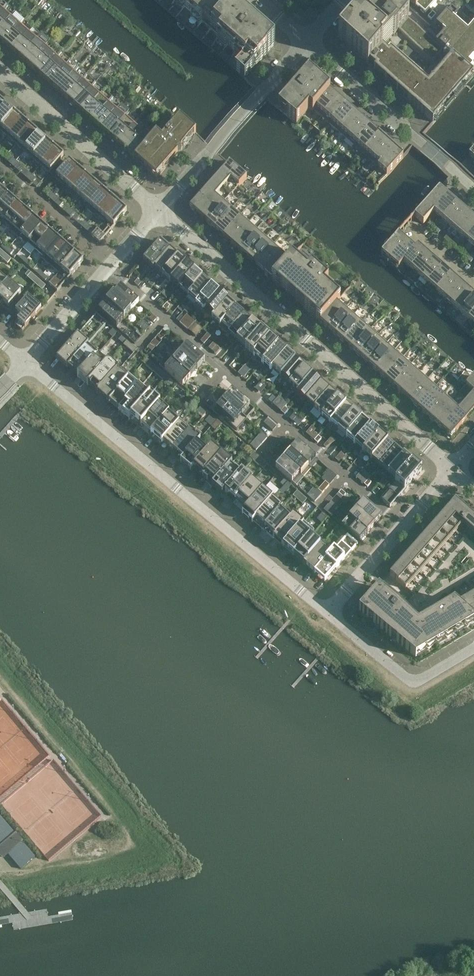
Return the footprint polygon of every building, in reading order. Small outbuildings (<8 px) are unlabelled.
[(2,0),(0,0),(0,42),(152,175),(153,174),(159,167),(163,170),(162,170),(163,171),(169,164),(168,164),(174,158),(174,159),(196,134),(179,119),(161,140),(148,128),(2,0)] [(225,0),(155,0),(244,78),(275,44),(255,27),(255,26),(251,22),(251,23),(225,0)] [(473,76),(453,58),(435,42),(435,43),(387,0),(375,0),(370,5),(369,5),(368,5),(369,6),(360,17),(359,16),(358,17),(359,18),(350,28),(349,27),(348,28),(349,29),(340,39),(339,39),(338,40),(366,64),(367,62),(375,69),(374,71),(375,72),(377,70),(386,79),(385,81),(386,82),(388,80),(398,89),(396,91),(398,92),(399,90),(409,99),(408,101),(433,123),(473,76)] [(390,2),(473,76),(473,0),(392,0),(390,2)] [(403,156),(331,93),(309,73),(278,108),(373,191),(403,157),(403,156)] [(14,114),(6,107),(0,114),(0,130),(14,114)] [(22,121),(14,114),(0,130),(0,131),(8,138),(22,121)] [(16,145),(31,128),(22,121),(8,138),(16,145)] [(24,152),(39,135),(31,128),(16,145),(24,152)] [(32,159),(47,142),(39,135),(24,152),(32,159)] [(40,166),(55,149),(47,142),(32,159),(40,166)] [(49,174),(63,157),(55,149),(40,166),(49,174)] [(65,184),(78,169),(69,162),(55,179),(63,186),(65,185),(65,184)] [(288,261),(223,204),(215,198),(231,180),(239,187),(247,178),(229,163),(190,208),(212,228),(214,230),(272,280),(288,261)] [(73,191),(86,176),(78,169),(65,184),(65,185),(73,191)] [(81,198),(94,184),(86,176),(73,191),(81,198)] [(89,206),(102,191),(94,184),(81,198),(89,205),(89,206)] [(461,207),(439,188),(414,216),(423,224),(434,212),(473,247),(473,219),(461,207)] [(10,198),(2,191),(0,192),(0,209),(10,198)] [(95,214),(110,198),(102,191),(89,206),(89,205),(85,209),(94,217),(96,215),(95,214)] [(18,205),(10,198),(0,209),(0,216),(4,220),(18,205)] [(105,220),(118,205),(110,198),(95,214),(96,215),(104,222),(106,220),(105,220)] [(11,229),(26,212),(18,205),(4,220),(2,222),(3,222),(11,229)] [(127,212),(118,205),(105,220),(106,220),(110,224),(107,227),(108,228),(103,234),(97,229),(91,236),(100,243),(127,212)] [(235,212),(255,230),(258,226),(260,229),(265,224),(247,209),(241,216),(235,211),(235,212)] [(17,238),(34,219),(26,212),(11,229),(9,231),(17,238)] [(27,243),(42,226),(34,219),(17,238),(26,245),(28,244),(27,243)] [(35,250),(50,233),(42,226),(27,243),(28,244),(35,250)] [(43,258),(58,240),(50,233),(35,250),(43,257),(43,258)] [(417,246),(415,249),(398,235),(388,247),(387,246),(384,249),(385,250),(381,254),(382,255),(385,252),(392,258),(389,261),(390,262),(393,259),(400,265),(397,268),(398,269),(404,263),(473,325),(473,296),(417,246)] [(50,266),(67,248),(58,240),(43,258),(43,257),(41,259),(42,259),(50,266)] [(154,269),(170,251),(160,242),(143,262),(153,270),(154,269)] [(61,270),(75,255),(67,248),(50,266),(58,274),(62,270),(61,270)] [(162,276),(178,258),(170,251),(154,269),(162,276)] [(340,300),(324,287),(328,282),(327,281),(325,284),(322,281),(324,278),(315,271),(310,277),(306,274),(307,272),(306,270),(310,262),(310,261),(310,260),(310,259),(310,258),(302,251),(298,256),(296,254),(292,258),(291,258),(288,261),(272,280),(287,294),(287,293),(289,294),(290,292),(292,293),(298,298),(295,301),(296,302),(297,302),(297,301),(299,299),(306,306),(304,308),(303,308),(312,315),(314,313),(317,316),(315,318),(320,323),(337,304),(340,300)] [(11,260),(4,253),(0,257),(7,264),(11,260)] [(83,262),(75,255),(61,270),(62,270),(66,274),(63,277),(64,278),(60,283),(54,278),(49,284),(57,292),(83,262)] [(170,283),(186,265),(178,258),(162,276),(170,283)] [(180,289),(194,272),(186,265),(170,283),(171,284),(172,284),(178,290),(179,290),(180,289)] [(188,296),(203,280),(194,272),(180,289),(188,296)] [(27,278),(34,284),(38,280),(31,273),(27,278)] [(46,286),(38,280),(34,284),(42,290),(46,286)] [(195,305),(211,287),(203,280),(188,296),(185,299),(194,307),(195,305)] [(8,282),(0,290),(0,305),(3,302),(8,307),(21,293),(8,282)] [(131,312),(139,303),(121,287),(113,296),(131,312)] [(206,310),(219,294),(211,287),(195,305),(204,312),(206,310)] [(214,317),(227,301),(219,294),(206,310),(213,317),(214,317)] [(124,320),(131,312),(113,296),(106,304),(124,320)] [(25,328),(41,310),(28,298),(15,312),(21,317),(17,322),(25,328)] [(222,324),(236,308),(227,301),(214,317),(213,317),(211,319),(220,327),(222,324)] [(117,328),(124,320),(106,304),(98,313),(117,328)] [(450,404),(337,304),(320,323),(356,354),(361,359),(364,361),(372,369),(451,438),(467,419),(459,411),(450,404)] [(230,331),(244,316),(236,308),(222,324),(230,331)] [(57,360),(68,369),(87,346),(107,324),(97,315),(57,360)] [(236,341),(252,323),(244,316),(230,331),(228,333),(228,334),(236,341)] [(198,326),(194,323),(188,330),(191,333),(198,326)] [(245,349),(261,331),(252,323),(236,341),(245,349)] [(254,356),(269,338),(261,331),(245,349),(254,356)] [(262,364),(278,346),(269,338),(254,356),(262,364)] [(123,345),(133,354),(137,350),(127,341),(123,345)] [(156,348),(151,344),(147,348),(152,352),(156,348)] [(187,345),(179,354),(197,370),(205,361),(187,345)] [(78,377),(97,355),(87,346),(68,369),(77,377),(78,377)] [(272,370),(287,353),(278,346),(262,364),(271,371),(272,370)] [(217,355),(221,351),(216,347),(212,352),(217,355)] [(197,370),(179,354),(175,350),(167,358),(172,362),(190,378),(197,370)] [(281,376),(295,361),(287,353),(272,370),(281,377),(281,376)] [(108,362),(98,354),(97,355),(78,377),(80,378),(81,377),(89,384),(108,362)] [(290,384),(304,368),(295,361),(281,376),(290,384)] [(98,394),(118,371),(108,362),(108,363),(88,386),(98,394)] [(157,368),(150,362),(146,366),(153,373),(157,368)] [(190,378),(172,362),(165,371),(183,386),(190,378)] [(248,369),(245,366),(238,374),(241,377),(248,369)] [(109,403),(129,380),(132,377),(121,367),(120,369),(118,371),(98,394),(99,394),(108,403),(109,403)] [(297,392),(312,376),(304,368),(290,384),(289,385),(297,392)] [(305,401),(321,383),(312,376),(297,392),(296,394),(305,401)] [(473,378),(466,386),(473,394),(466,402),(473,409),(473,378)] [(139,389),(129,380),(109,403),(119,411),(139,389)] [(314,409),(329,391),(321,383),(305,401),(314,409)] [(149,398),(148,397),(139,389),(119,412),(124,416),(129,420),(131,418),(149,398)] [(229,395),(224,400),(246,420),(254,411),(244,402),(238,396),(232,391),(229,395)] [(322,416),(338,398),(329,391),(314,409),(322,416)] [(141,427),(159,406),(160,405),(150,396),(149,396),(148,397),(149,398),(131,418),(131,419),(140,426),(141,427)] [(331,421),(346,405),(338,398),(322,416),(330,423),(331,421)] [(242,416),(224,400),(216,409),(226,418),(224,420),(237,431),(246,420),(242,416)] [(466,402),(459,411),(467,419),(473,412),(473,409),(466,402)] [(339,429),(354,412),(346,405),(331,421),(339,429)] [(167,416),(168,416),(169,415),(159,406),(141,427),(139,429),(140,429),(142,427),(150,435),(149,436),(148,436),(149,437),(167,416)] [(346,437),(362,419),(354,412),(339,429),(338,430),(346,437)] [(178,425),(168,416),(167,416),(149,437),(150,437),(151,436),(161,444),(159,445),(160,446),(163,443),(178,425)] [(205,424),(211,428),(217,421),(212,416),(205,424)] [(278,426),(269,418),(263,424),(272,432),(278,426)] [(362,419),(346,437),(355,445),(370,427),(362,419)] [(222,425),(217,421),(211,428),(216,432),(222,425)] [(189,433),(179,424),(178,425),(163,443),(173,451),(189,433)] [(312,427),(306,434),(310,437),(316,430),(312,427)] [(363,452),(379,434),(370,427),(355,445),(363,452)] [(196,444),(196,445),(197,445),(200,440),(190,431),(189,433),(173,451),(170,454),(171,455),(173,452),(182,459),(179,462),(180,462),(196,444)] [(237,438),(232,434),(229,438),(233,442),(237,438)] [(372,460),(387,442),(379,434),(363,452),(372,460)] [(380,467),(396,449),(388,442),(387,442),(372,460),(379,467),(380,467)] [(316,459),(298,443),(290,451),(308,467),(311,464),(315,459),(316,459)] [(206,454),(206,453),(197,445),(196,445),(196,444),(180,462),(181,463),(190,471),(191,471),(206,454)] [(221,456),(211,448),(211,447),(206,453),(206,454),(191,471),(192,471),(195,468),(203,476),(200,479),(201,480),(202,478),(204,476),(221,456)] [(388,474),(404,456),(396,449),(380,467),(388,474)] [(308,467),(290,451),(283,459),(304,478),(311,470),(308,467)] [(342,459),(345,456),(341,453),(335,459),(339,463),(342,459)] [(215,484),(230,466),(232,464),(222,455),(221,456),(204,476),(202,478),(207,482),(206,483),(210,486),(210,487),(211,488),(212,487),(215,484)] [(263,461),(257,456),(253,460),(259,466),(263,461)] [(396,481),(412,463),(404,456),(388,474),(396,481)] [(304,478),(283,459),(275,468),(296,486),(304,478)] [(391,492),(398,498),(421,472),(412,463),(396,481),(380,499),(384,502),(385,501),(384,500),(391,492)] [(240,475),(240,474),(230,466),(215,484),(212,487),(222,496),(225,492),(240,475)] [(327,479),(332,473),(329,470),(324,477),(327,479)] [(252,482),(242,473),(241,473),(240,474),(240,475),(225,492),(229,495),(228,496),(234,502),(236,501),(252,482),(252,483),(253,482),(252,482)] [(246,509),(262,491),(252,483),(252,482),(236,501),(245,509),(246,509)] [(291,486),(287,482),(279,491),(283,495),(291,486)] [(322,494),(329,486),(325,482),(318,490),(322,494)] [(272,499),(275,497),(275,496),(265,488),(262,491),(246,509),(245,509),(242,513),(242,514),(243,514),(252,522),(256,518),(272,499)] [(314,488),(307,496),(315,502),(322,494),(314,488)] [(382,517),(361,498),(353,507),(356,510),(356,509),(374,525),(382,517)] [(266,526),(282,508),(272,499),(256,518),(266,526)] [(397,567),(390,575),(406,589),(413,596),(407,603),(384,583),(379,588),(359,611),(368,618),(373,622),(391,637),(396,642),(415,657),(416,657),(473,622),(473,518),(471,515),(455,501),(448,510),(440,518),(433,526),(426,534),(419,542),(412,550),(405,559),(397,567)] [(335,511),(338,508),(331,502),(329,506),(335,511)] [(273,538),(291,517),(282,509),(282,508),(266,526),(263,530),(273,538)] [(356,509),(356,510),(349,517),(367,533),(374,525),(356,509)] [(277,534),(287,543),(303,524),(294,515),(277,534)] [(367,533),(349,517),(342,526),(360,542),(367,533)] [(305,522),(285,545),(295,554),(315,531),(305,522)] [(338,533),(344,539),(347,535),(341,530),(338,533)] [(320,546),(310,538),(293,556),(304,565),(320,546)] [(344,559),(352,551),(351,550),(342,542),(341,542),(334,550),(331,553),(331,554),(318,568),(314,573),(315,574),(324,581),(325,582),(326,580),(344,559)] [(331,554),(331,553),(321,545),(320,546),(304,565),(305,566),(313,573),(314,573),(318,568),(331,554)] [(0,816),(0,846),(0,857),(2,860),(8,856),(21,871),(35,858),(23,843),(24,841),(16,832),(14,833),(0,816)]
